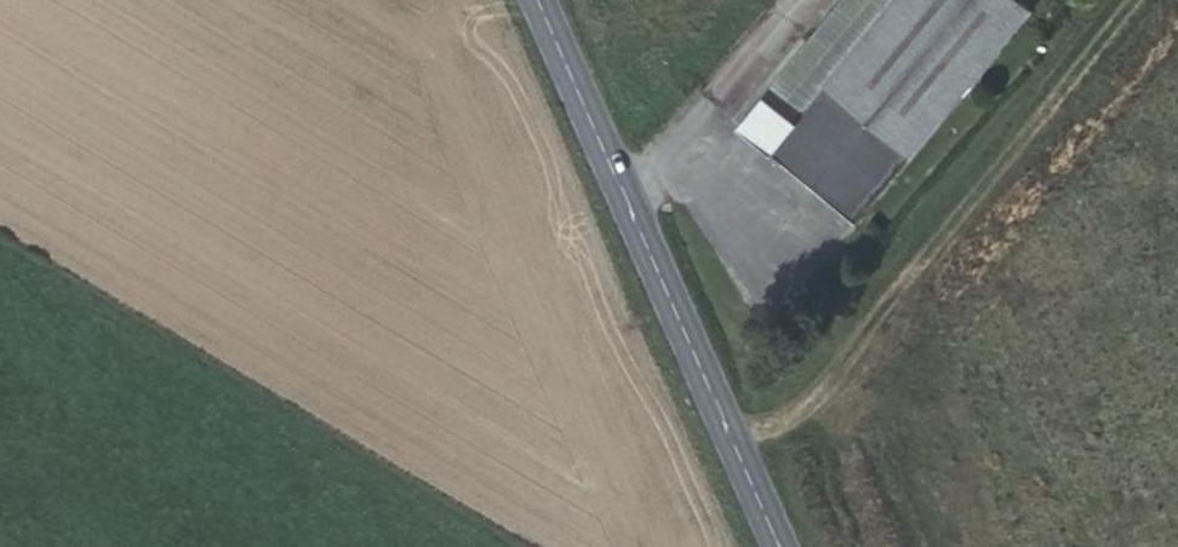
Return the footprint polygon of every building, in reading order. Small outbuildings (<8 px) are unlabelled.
[(739,125),(861,220),(1026,9),(1014,0),(834,0),(739,125)]
